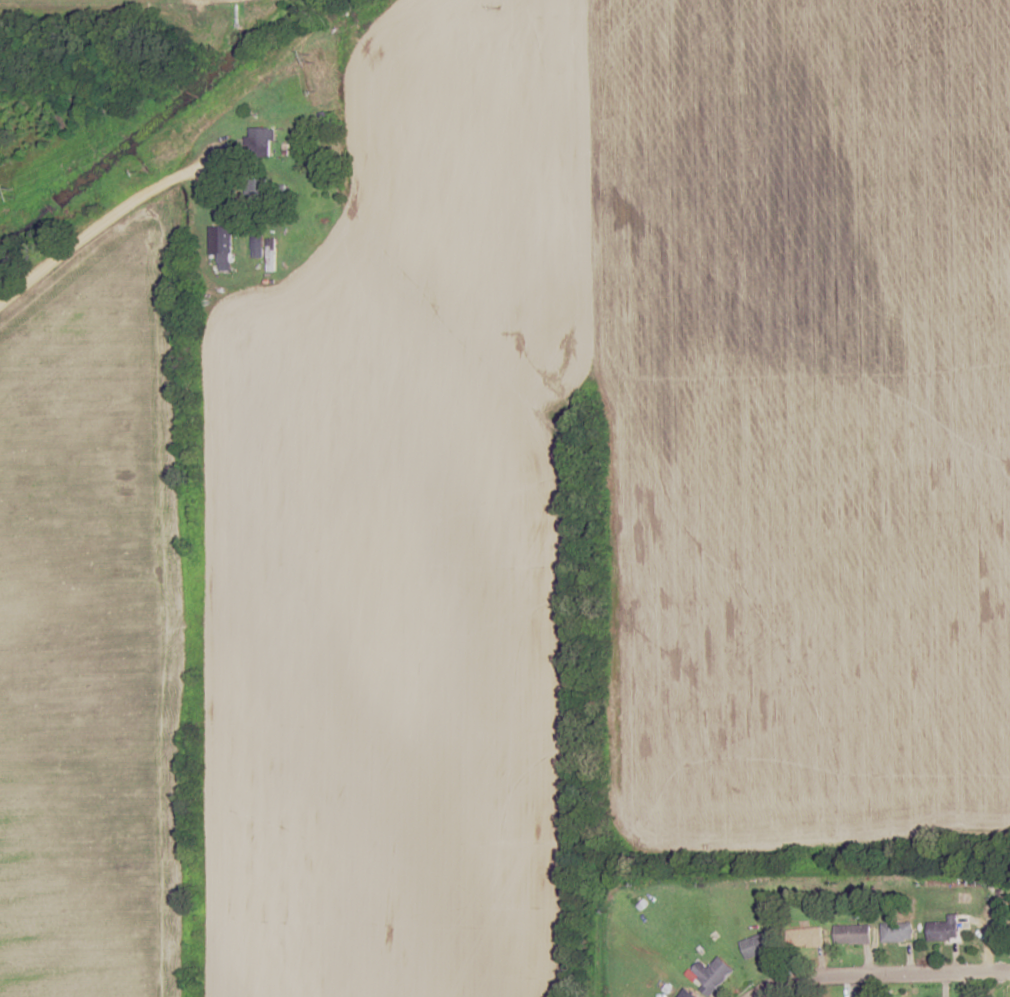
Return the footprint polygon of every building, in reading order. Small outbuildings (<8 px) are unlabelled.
[(252,127),(252,157),(272,157),(272,127),(252,127)] [(209,226),(209,254),(219,254),(219,269),(232,269),(232,226),(209,226)] [(263,231),(252,231),(252,257),(263,257),(263,231)] [(276,270),(276,238),(268,238),(268,270),(276,270)] [(929,922),(929,940),(959,939),(959,915),(949,915),(949,922),(929,922)] [(883,922),(883,941),(914,941),(914,922),(883,922)] [(871,924),(835,924),(835,943),(871,943),(871,924)] [(791,930),(793,948),(824,944),(823,926),(791,930)] [(774,951),(768,932),(741,940),(747,959),(774,951)] [(701,986),(710,995),(735,970),(720,955),(708,968),(701,961),(693,969),(706,982),(701,986)] [(686,987),(679,996),(699,996),(686,987)]
